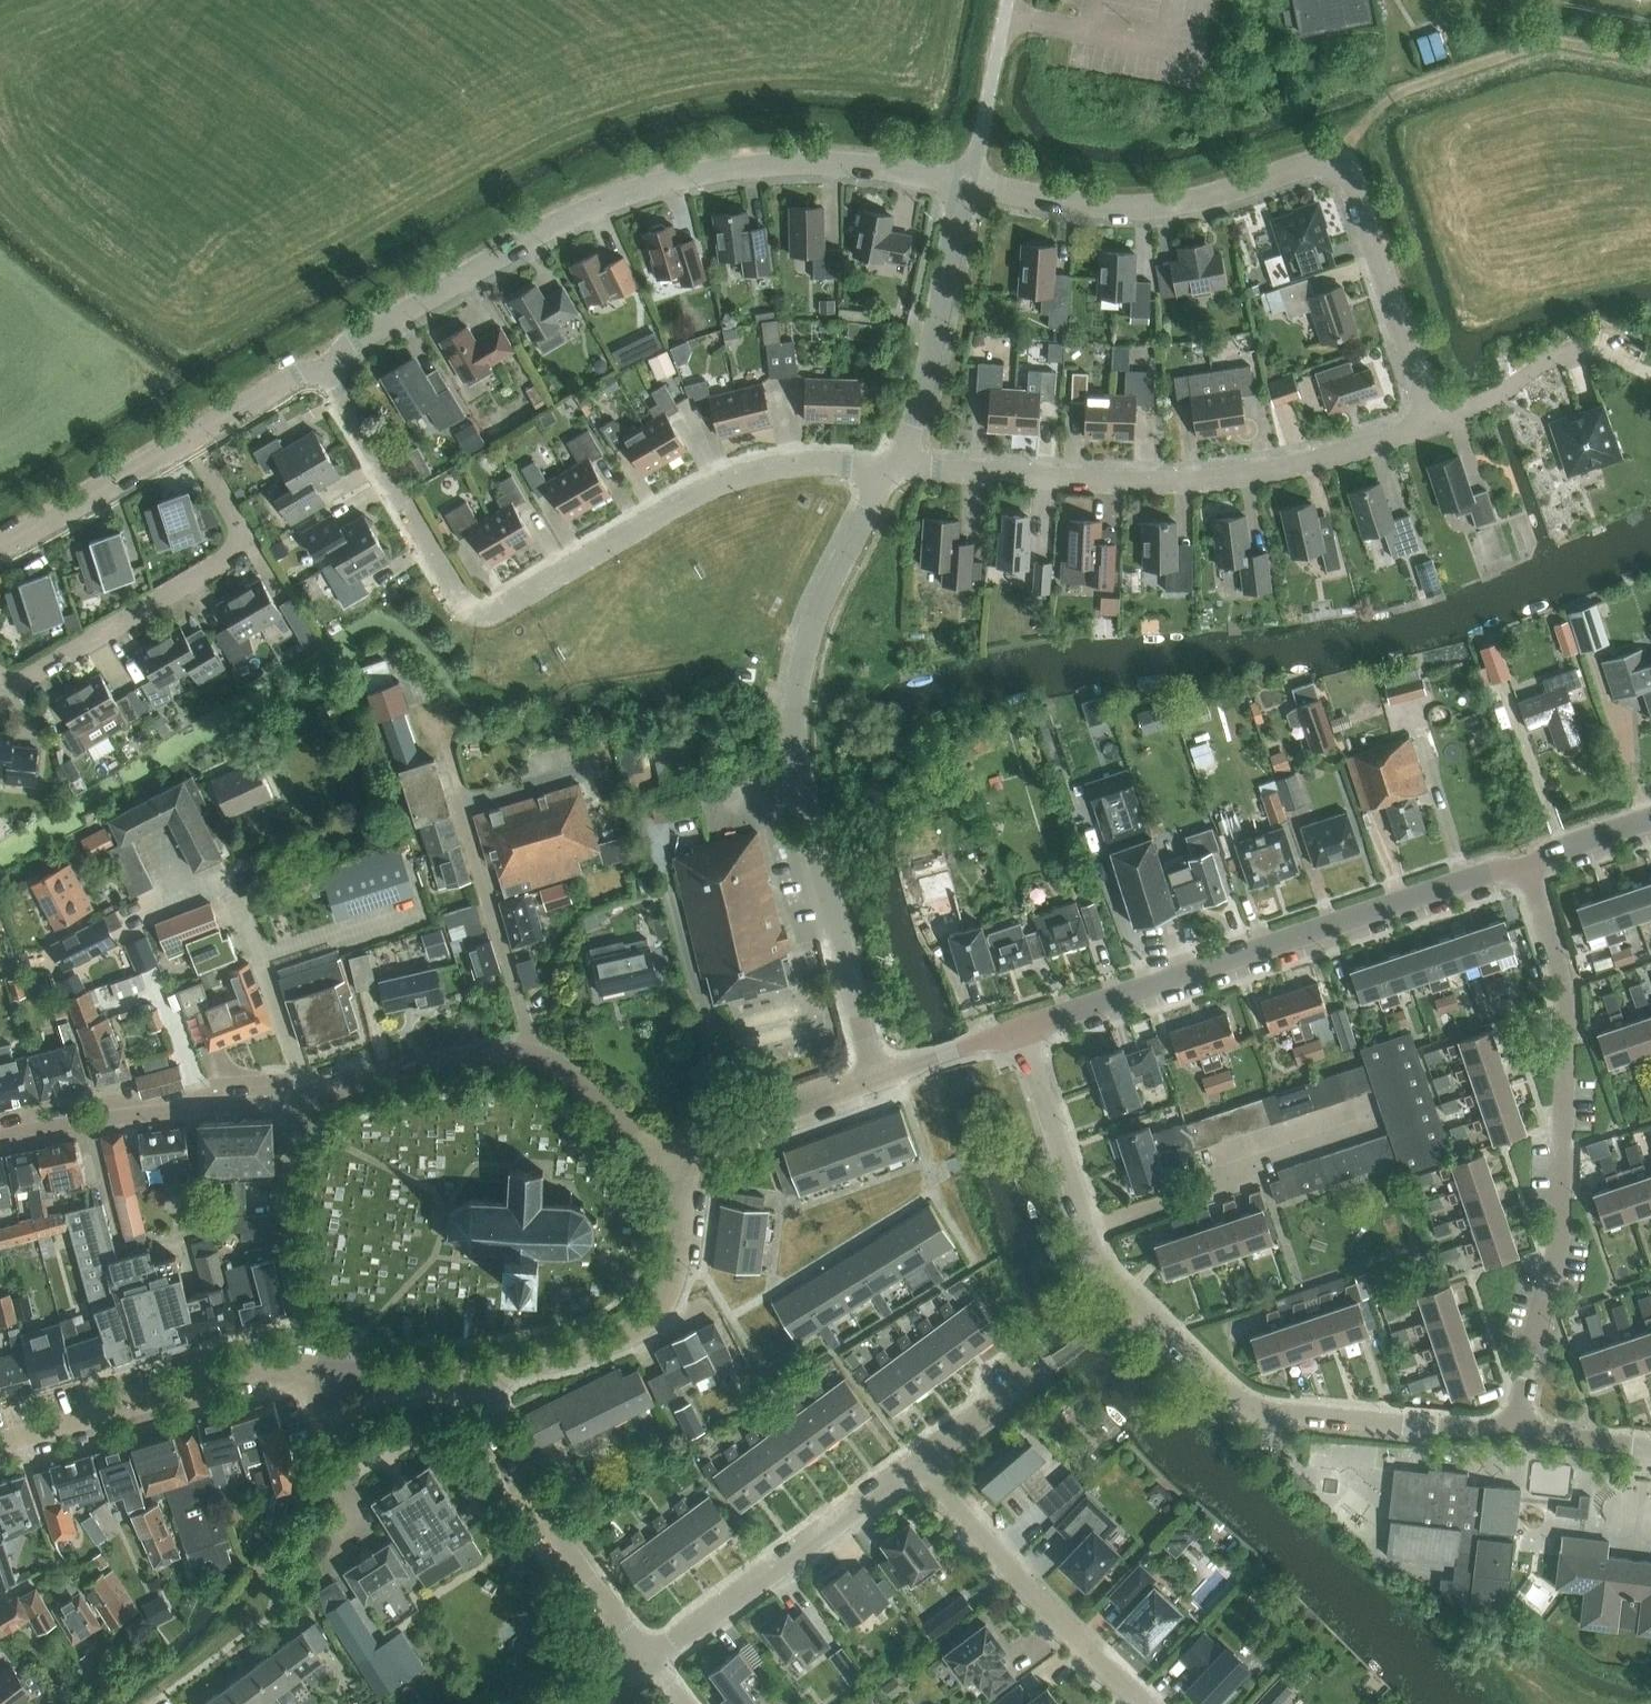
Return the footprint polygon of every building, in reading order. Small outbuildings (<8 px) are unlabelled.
[(1301,33),(1371,20),(1367,0),(1295,0),(1301,33)] [(1294,24),(1291,8),(1283,10),(1286,26),(1294,24)] [(1419,30),(1428,55),(1449,47),(1441,23),(1419,30)] [(1275,221),(1285,253),(1265,259),(1273,285),(1334,264),(1321,225),(1323,224),(1317,204),(1297,211),(1298,213),(1275,221)] [(824,249),(823,207),(790,207),(791,255),(813,254),(814,278),(840,277),(839,248),(824,249)] [(859,209),(855,228),(859,229),(854,255),(883,261),(883,259),(905,264),(911,235),(889,231),(892,216),(859,209)] [(714,215),(719,259),(742,256),(745,274),(771,270),(766,238),(751,240),(747,211),(714,215)] [(664,225),(661,224),(652,227),(651,229),(652,231),(643,234),(657,278),(678,272),(682,284),(706,277),(694,239),(679,243),(673,225),(665,227),(664,225)] [(1054,274),(1056,246),(1039,245),(1039,241),(1026,240),(1026,244),(1022,243),(1018,294),(1042,295),(1041,313),(1067,315),(1070,275),(1054,274)] [(1212,255),(1210,242),(1179,247),(1182,261),(1171,262),(1175,282),(1162,285),(1164,296),(1226,285),(1220,254),(1212,255)] [(1134,253),(1101,251),(1099,296),(1131,298),(1130,323),(1149,324),(1151,281),(1133,280),(1134,253)] [(616,295),(638,285),(624,257),(604,266),(598,252),(571,265),(590,303),(614,291),(616,295)] [(1312,309),(1323,343),(1356,331),(1341,285),(1313,295),(1308,278),(1278,288),(1266,292),(1273,312),(1285,308),(1288,317),(1312,309)] [(536,285),(507,302),(516,319),(520,317),(534,340),(536,338),(543,352),(565,340),(558,326),(559,325),(558,324),(577,312),(563,288),(550,295),(551,297),(545,301),(536,285)] [(835,299),(819,299),(819,313),(835,313),(835,299)] [(714,307),(696,312),(699,325),(718,321),(714,307)] [(884,312),(840,308),(839,320),(849,321),(883,324),(884,312)] [(755,313),(756,323),(763,322),(776,319),(775,310),(755,313)] [(727,326),(735,325),(738,318),(733,312),(726,313),(723,320),(727,326)] [(779,342),(776,319),(763,322),(766,343),(770,378),(784,376),(780,342),(779,342)] [(881,340),(883,324),(849,321),(848,337),(881,340)] [(490,364),(514,350),(501,327),(476,341),(467,326),(440,342),(463,381),(490,365),(490,364)] [(725,339),(738,337),(736,327),(723,330),(725,339)] [(1065,341),(1066,328),(1054,327),(1054,340),(1065,341)] [(620,367),(662,346),(655,331),(612,352),(620,367)] [(983,345),(984,335),(974,334),(974,345),(983,345)] [(670,348),(677,366),(687,361),(692,351),(688,341),(670,348)] [(780,342),(784,376),(797,375),(794,341),(780,342)] [(1049,342),(1048,360),(1063,361),(1064,343),(1049,342)] [(666,350),(653,356),(662,376),(675,371),(666,350)] [(465,415),(437,368),(422,376),(412,358),(384,375),(394,393),(392,394),(407,418),(426,407),(440,430),(465,415)] [(1315,370),(1319,382),(1329,411),(1361,401),(1360,398),(1377,392),(1369,368),(1355,373),(1351,358),(1315,370)] [(987,430),(1012,432),(1015,389),(1002,388),(1003,364),(978,362),(976,391),(990,392),(987,430)] [(1250,365),(1212,371),(1215,390),(1221,433),(1247,429),(1241,395),(1255,393),(1250,365)] [(1038,433),(1040,400),(1054,400),(1056,371),(1040,370),(1038,390),(1015,389),(1012,432),(1038,433)] [(1111,394),(1109,437),(1135,438),(1136,404),(1153,404),(1155,371),(1126,370),(1125,395),(1111,394)] [(1221,433),(1215,390),(1212,371),(1174,376),(1178,405),(1191,403),(1196,437),(1221,433)] [(1084,436),(1109,437),(1111,394),(1087,393),(1088,373),(1072,372),(1071,402),(1085,402),(1084,436)] [(1266,384),(1274,405),(1300,396),(1293,375),(1266,384)] [(805,420),(832,421),(833,379),(806,378),(805,420)] [(706,379),(690,383),(694,400),(710,396),(706,379)] [(833,379),(832,421),(859,421),(860,379),(833,379)] [(762,383),(736,390),(746,430),(772,424),(762,383)] [(679,409),(665,384),(651,392),(658,403),(650,408),(655,418),(643,425),(665,462),(687,449),(668,416),(679,409)] [(710,396),(714,412),(720,437),(746,430),(736,390),(710,396)] [(540,391),(530,397),(538,410),(548,404),(540,391)] [(1551,425),(1561,454),(1564,453),(1570,470),(1597,461),(1598,464),(1620,457),(1613,435),(1610,436),(1601,409),(1551,425)] [(622,437),(623,436),(613,420),(600,427),(614,451),(626,444),(622,437)] [(472,422),(460,429),(470,445),(463,448),(467,455),(486,444),(472,422)] [(255,435),(261,431),(257,425),(251,429),(255,435)] [(622,437),(626,444),(644,474),(665,462),(643,425),(623,436),(622,437)] [(280,465),(287,476),(327,453),(320,441),(323,437),(312,429),(308,435),(284,449),(277,438),(254,451),(265,469),(280,465)] [(579,463),(567,470),(589,507),(611,494),(591,461),(603,454),(588,429),(567,442),(579,463)] [(291,523),(318,507),(309,492),(333,478),(340,477),(339,464),(333,464),(327,453),(287,476),(294,488),(277,498),(291,523)] [(1476,526),(1497,519),(1487,490),(1472,495),(1459,456),(1427,467),(1442,510),(1452,507),(1455,516),(1470,511),(1476,526)] [(589,507),(567,470),(547,481),(534,460),(521,468),(538,497),(550,490),(567,520),(589,507)] [(426,462),(413,469),(418,479),(431,472),(426,462)] [(450,469),(452,474),(459,477),(464,474),(460,465),(450,469)] [(502,508),(490,515),(512,552),(534,539),(515,506),(526,500),(512,476),(499,483),(505,494),(497,498),(502,508)] [(1393,520),(1380,482),(1349,493),(1363,536),(1383,530),(1393,557),(1420,548),(1409,515),(1393,520)] [(234,491),(240,503),(247,499),(241,487),(234,491)] [(148,514),(158,548),(173,543),(174,546),(189,541),(189,538),(202,534),(195,511),(191,499),(189,492),(192,490),(192,488),(148,514)] [(211,506),(209,501),(201,497),(191,499),(195,511),(211,506)] [(512,552),(490,515),(479,522),(466,501),(445,514),(460,539),(471,532),(490,565),(512,552)] [(1326,571),(1341,567),(1334,536),(1320,539),(1312,503),(1283,509),(1294,557),(1322,551),(1326,571)] [(373,521),(362,513),(358,519),(334,533),(327,522),(304,535),(314,553),(330,549),(337,560),(376,537),(370,526),(373,521)] [(1028,516),(1004,515),(1003,533),(999,533),(997,566),(1028,568),(1030,535),(1027,534),(1028,516)] [(1243,592),(1272,588),(1267,553),(1250,555),(1246,516),(1212,520),(1218,565),(1239,562),(1243,592)] [(960,521),(924,518),(921,565),(943,566),(942,584),(971,586),(971,578),(981,578),(982,562),(975,561),(976,542),(958,541),(960,521)] [(1113,583),(1115,550),(1099,549),(1101,521),(1069,520),(1068,560),(1060,560),(1059,581),(1087,582),(1113,583)] [(1143,522),(1143,568),(1165,568),(1165,590),(1192,590),(1192,559),(1177,559),(1176,522),(1143,522)] [(79,555),(90,589),(104,584),(105,587),(121,582),(120,579),(134,575),(121,532),(124,530),(123,529),(79,555)] [(343,572),(332,583),(342,601),(365,587),(359,576),(383,562),(390,561),(388,548),(383,548),(376,537),(337,560),(343,572)] [(282,539),(269,546),(276,560),(290,552),(282,539)] [(1420,580),(1437,575),(1432,559),(1415,564),(1420,580)] [(1049,592),(1051,563),(1035,562),(1034,591),(1049,592)] [(63,616),(50,574),(53,572),(52,570),(8,596),(19,630),(34,626),(35,628),(50,623),(49,621),(63,616)] [(283,632),(290,628),(260,579),(239,591),(261,628),(271,621),(283,632)] [(304,582),(294,588),(300,598),(306,594),(308,588),(304,582)] [(218,640),(224,649),(232,663),(253,650),(248,635),(261,628),(239,591),(218,604),(234,631),(218,640)] [(1103,597),(1102,612),(1120,613),(1120,598),(1103,597)] [(1610,644),(1597,603),(1567,612),(1580,653),(1610,644)] [(1032,627),(1039,634),(1046,628),(1039,621),(1032,627)] [(1567,621),(1555,625),(1565,655),(1577,651),(1567,621)] [(221,669),(213,656),(207,646),(196,653),(180,626),(159,639),(180,675),(191,669),(203,680),(221,669)] [(142,685),(147,694),(155,708),(173,697),(168,682),(180,675),(159,639),(137,651),(153,678),(142,685)] [(1481,649),(1486,666),(1479,668),(1485,685),(1509,677),(1497,643),(1481,649)] [(1645,664),(1640,648),(1601,661),(1614,699),(1642,690),(1650,718),(1650,662),(1645,664)] [(372,690),(373,690),(391,683),(383,660),(364,667),(372,690)] [(1566,690),(1581,685),(1575,668),(1542,680),(1547,692),(1518,702),(1528,729),(1551,721),(1561,748),(1582,740),(1572,713),(1574,712),(1566,690)] [(1389,703),(1423,693),(1417,670),(1381,676),(1389,703)] [(127,693),(116,700),(100,674),(78,686),(108,736),(140,716),(127,693)] [(382,717),(402,711),(407,709),(397,681),(391,683),(373,690),(372,690),(368,691),(377,719),(380,718),(382,717)] [(1334,743),(1319,700),(1312,681),(1291,688),(1298,706),(1291,709),(1286,713),(1290,726),(1298,727),(1302,725),(1311,750),(1334,743)] [(75,755),(108,736),(78,686),(57,699),(73,725),(61,732),(75,755)] [(1109,719),(1102,698),(1102,696),(1095,698),(1094,698),(1086,701),(1093,724),(1109,719)] [(1167,703),(1155,707),(1162,728),(1174,725),(1167,703)] [(1259,703),(1250,706),(1256,724),(1265,721),(1259,703)] [(1053,725),(1047,706),(1035,710),(1041,729),(1053,725)] [(402,711),(382,717),(380,718),(398,770),(400,769),(420,763),(402,711)] [(162,716),(153,720),(161,734),(170,729),(162,716)] [(12,746),(13,733),(0,732),(0,775),(7,776),(7,781),(33,784),(37,748),(12,746)] [(1413,794),(1427,789),(1410,736),(1347,757),(1364,810),(1385,803),(1397,838),(1425,829),(1413,794)] [(624,766),(645,765),(643,742),(622,743),(624,766)] [(1284,750),(1268,756),(1275,773),(1290,767),(1284,750)] [(682,754),(655,761),(662,785),(689,779),(682,754)] [(71,757),(60,763),(71,781),(82,774),(71,757)] [(434,759),(420,763),(400,769),(417,823),(420,822),(450,813),(451,813),(434,759)] [(228,815),(270,796),(255,763),(213,782),(228,815)] [(66,778),(62,768),(56,771),(60,781),(66,778)] [(1102,831),(1142,819),(1126,771),(1087,784),(1102,831)] [(1306,802),(1296,772),(1275,779),(1285,809),(1306,802)] [(109,818),(122,843),(122,844),(130,840),(169,819),(195,869),(222,856),(214,837),(222,833),(192,775),(109,818)] [(1003,788),(999,776),(989,779),(993,791),(1003,788)] [(689,779),(662,785),(649,788),(657,822),(698,812),(689,779)] [(579,784),(474,815),(488,863),(494,862),(504,895),(581,872),(577,860),(599,853),(603,866),(617,862),(615,839),(597,844),(579,784)] [(1270,824),(1285,819),(1275,790),(1260,795),(1270,824)] [(1301,826),(1314,866),(1360,851),(1345,812),(1346,811),(1301,826)] [(443,863),(450,886),(471,879),(450,813),(420,822),(434,865),(443,863)] [(1221,834),(1240,828),(1236,815),(1217,821),(1221,834)] [(1283,827),(1256,836),(1271,881),(1279,879),(1279,877),(1296,871),(1296,872),(1298,871),(1283,827)] [(1226,896),(1211,852),(1218,850),(1211,828),(1185,836),(1192,855),(1164,865),(1180,911),(1204,902),(1204,904),(1226,896)] [(93,852),(113,842),(106,830),(86,840),(93,852)] [(757,831),(706,843),(691,847),(692,851),(673,856),(703,977),(708,976),(714,1002),(788,984),(781,958),(787,956),(757,831)] [(1149,921),(1161,917),(1180,911),(1164,865),(1162,865),(1152,836),(1109,851),(1134,926),(1138,925),(1141,927),(1148,925),(1149,921)] [(1256,836),(1235,843),(1250,887),(1252,887),(1252,886),(1269,880),(1270,882),(1271,881),(1256,836)] [(122,843),(110,849),(114,859),(134,849),(130,840),(122,844),(122,843)] [(398,845),(322,870),(337,917),(414,892),(398,845)] [(134,849),(114,859),(119,868),(139,858),(134,849)] [(962,978),(994,968),(981,924),(965,929),(949,875),(943,853),(912,861),(919,884),(917,885),(931,932),(946,928),(948,934),(962,978)] [(139,858),(119,868),(123,878),(144,868),(139,858)] [(260,885),(284,877),(279,860),(255,867),(260,885)] [(32,884),(45,907),(82,887),(69,864),(60,869),(32,884)] [(144,868),(123,878),(128,887),(149,878),(144,868)] [(317,869),(306,873),(311,891),(322,887),(317,869)] [(277,882),(283,901),(310,891),(305,873),(277,882)] [(149,878),(128,887),(133,897),(153,887),(149,878)] [(545,908),(570,900),(565,882),(540,889),(545,908)] [(1638,919),(1650,915),(1650,883),(1628,890),(1638,919)] [(82,887),(45,907),(56,928),(93,908),(82,887)] [(1623,925),(1638,919),(1628,890),(1603,898),(1618,941),(1627,938),(1623,925)] [(499,901),(512,946),(544,937),(531,892),(499,901)] [(1578,907),(1587,936),(1604,931),(1608,944),(1617,941),(1618,941),(1603,898),(1578,907)] [(189,948),(199,974),(238,959),(227,932),(208,940),(206,934),(220,928),(209,901),(155,923),(168,957),(189,948)] [(1034,917),(1038,930),(1046,954),(1047,955),(1088,941),(1075,901),(1052,908),(1053,911),(1034,917)] [(1089,903),(1081,906),(1091,939),(1103,936),(1107,934),(1096,901),(1089,903)] [(50,943),(63,970),(104,950),(97,937),(123,924),(115,910),(90,924),(50,943)] [(665,917),(653,920),(658,939),(670,936),(665,917)] [(1503,920),(1477,929),(1491,972),(1501,968),(1496,955),(1513,949),(1503,920)] [(1032,959),(1024,935),(1020,922),(986,933),(998,970),(1032,959)] [(441,928),(426,933),(433,956),(449,951),(441,928)] [(1477,929),(1452,937),(1462,966),(1477,961),(1482,975),(1491,972),(1477,929)] [(1032,959),(1046,954),(1038,930),(1024,935),(1032,959)] [(463,937),(464,938),(451,942),(461,974),(473,970),(475,977),(499,969),(490,940),(488,941),(485,931),(463,937)] [(126,943),(140,971),(157,964),(145,935),(126,943)] [(600,993),(657,980),(647,937),(623,943),(623,940),(589,947),(600,993)] [(1452,937),(1427,945),(1441,988),(1451,985),(1446,972),(1462,966),(1452,937)] [(1620,949),(1617,941),(1608,944),(1611,952),(1619,949),(1620,949)] [(1427,945),(1402,954),(1412,983),(1427,978),(1432,991),(1441,988),(1427,945)] [(1634,961),(1629,946),(1620,949),(1619,949),(1624,964),(1634,961)] [(1611,952),(1610,952),(1615,967),(1624,964),(1619,949),(1611,952)] [(280,978),(301,1044),(358,1025),(349,996),(351,995),(340,958),(337,950),(278,970),(281,978),(280,978)] [(348,958),(356,991),(375,986),(367,953),(348,958)] [(1402,954),(1377,962),(1391,1005),(1401,1002),(1396,988),(1412,983),(1402,954)] [(524,988),(540,983),(532,957),(517,961),(524,988)] [(788,960),(782,962),(785,973),(791,972),(788,960)] [(248,962),(247,963),(230,969),(240,996),(211,1006),(215,1018),(236,1009),(246,1035),(272,1026),(248,962)] [(1377,962),(1351,971),(1361,1000),(1377,995),(1382,1008),(1391,1005),(1377,962)] [(428,1005),(443,1001),(435,966),(379,980),(386,1009),(427,1000),(428,1005)] [(86,986),(78,970),(58,981),(66,997),(86,986)] [(1646,1003),(1639,983),(1636,970),(1626,973),(1629,986),(1628,987),(1635,1006),(1646,1003)] [(213,971),(200,976),(206,989),(218,985),(213,971)] [(141,972),(110,983),(116,998),(146,988),(141,972)] [(27,996),(21,975),(8,979),(14,1000),(27,996)] [(1503,976),(1494,979),(1499,994),(1508,991),(1503,976)] [(1499,994),(1494,979),(1484,982),(1489,997),(1493,996),(1499,994)] [(210,1049),(246,1035),(236,1009),(215,1018),(211,1006),(210,1007),(200,982),(177,991),(186,1017),(196,1013),(210,1049)] [(1317,982),(1289,992),(1299,1022),(1327,1013),(1317,982)] [(77,1027),(78,1027),(100,1019),(88,990),(67,998),(77,1027)] [(1303,1036),(1299,1022),(1289,992),(1260,1001),(1270,1032),(1289,1025),(1294,1039),(1303,1036)] [(1453,992),(1444,996),(1449,1011),(1458,1007),(1453,992)] [(1608,1015),(1620,1011),(1613,992),(1602,996),(1608,1015)] [(1501,1000),(1499,994),(1493,996),(1489,997),(1491,1003),(1500,1001),(1501,1000)] [(1444,996),(1434,999),(1439,1014),(1449,1011),(1444,996)] [(1500,1001),(1505,1018),(1515,1014),(1509,997),(1501,1000),(1500,1001)] [(1342,1007),(1330,1011),(1343,1051),(1357,1046),(1345,1006),(1342,1007)] [(157,1007),(145,1011),(152,1032),(164,1028),(165,1027),(158,1007),(157,1007)] [(1394,1012),(1399,1027),(1408,1024),(1403,1009),(1394,1012)] [(1609,1065),(1635,1056),(1625,1024),(1624,1024),(1620,1011),(1608,1015),(1612,1028),(1598,1033),(1609,1065)] [(1394,1012),(1384,1016),(1389,1031),(1399,1027),(1394,1012)] [(1222,1063),(1218,1050),(1237,1043),(1226,1013),(1198,1022),(1213,1066),(1222,1063)] [(1625,1024),(1635,1056),(1650,1051),(1650,1016),(1650,1015),(1625,1024)] [(88,1059),(96,1083),(96,1084),(131,1075),(122,1048),(117,1049),(107,1017),(100,1019),(78,1027),(84,1042),(88,1059)] [(68,1022),(61,1025),(67,1045),(29,1054),(42,1097),(88,1085),(76,1042),(75,1042),(68,1022)] [(1203,1069),(1213,1066),(1198,1022),(1170,1032),(1180,1062),(1199,1056),(1203,1069)] [(1462,1051),(1468,1067),(1499,1056),(1490,1030),(1445,1046),(1449,1055),(1462,1051)] [(1359,1048),(1364,1063),(1373,1089),(1387,1133),(1397,1161),(1401,1172),(1451,1156),(1409,1031),(1359,1048)] [(1166,1063),(1157,1035),(1146,1039),(1149,1047),(1150,1047),(1155,1061),(1156,1066),(1166,1063)] [(1305,1043),(1311,1060),(1324,1056),(1318,1039),(1305,1043)] [(14,1058),(9,1043),(0,1046),(0,1056),(15,1105),(42,1097),(29,1054),(14,1058)] [(1311,1060),(1305,1043),(1292,1047),(1297,1065),(1311,1060)] [(1100,1085),(1156,1066),(1155,1061),(1150,1047),(1149,1047),(1124,1055),(1121,1048),(1087,1059),(1093,1078),(1098,1076),(1100,1085)] [(1423,1053),(1427,1064),(1441,1059),(1437,1048),(1423,1053)] [(0,1056),(0,1109),(15,1105),(0,1056)] [(142,1063),(145,1074),(168,1067),(165,1056),(142,1063)] [(1499,1056),(1468,1067),(1454,1071),(1457,1081),(1471,1076),(1476,1092),(1508,1081),(1499,1056)] [(1358,1094),(1373,1089),(1364,1063),(1350,1068),(1358,1094)] [(178,1065),(168,1067),(145,1074),(137,1076),(142,1097),(184,1085),(178,1065)] [(1156,1066),(1100,1085),(1103,1093),(1099,1094),(1105,1112),(1139,1101),(1132,1082),(1144,1078),(1146,1085),(1161,1080),(1156,1066)] [(1344,1099),(1358,1094),(1350,1068),(1335,1073),(1344,1099)] [(1214,1074),(1220,1091),(1233,1087),(1227,1069),(1214,1074)] [(1329,1104),(1344,1099),(1335,1073),(1320,1078),(1329,1104)] [(1220,1091),(1214,1074),(1201,1078),(1207,1095),(1220,1091)] [(1431,1078),(1435,1089),(1450,1084),(1446,1074),(1431,1078)] [(1314,1109),(1329,1104),(1320,1078),(1306,1083),(1314,1109)] [(1508,1081),(1476,1092),(1463,1096),(1466,1106),(1479,1101),(1485,1117),(1516,1106),(1508,1081)] [(1300,1114),(1314,1109),(1306,1083),(1291,1088),(1300,1114)] [(1284,1119),(1300,1114),(1291,1088),(1276,1093),(1284,1119)] [(1271,1124),(1284,1119),(1276,1093),(1262,1098),(1271,1124)] [(1258,1128),(1271,1124),(1262,1098),(1249,1102),(1258,1128)] [(1443,1114),(1458,1109),(1455,1099),(1440,1103),(1443,1114)] [(1245,1132),(1258,1128),(1249,1102),(1237,1106),(1245,1132)] [(1232,1137),(1245,1132),(1237,1106),(1223,1111),(1232,1137)] [(1474,1131),(1488,1126),(1493,1142),(1525,1132),(1516,1106),(1485,1117),(1471,1121),(1474,1131)] [(871,1119),(887,1163),(915,1153),(915,1154),(917,1153),(900,1107),(899,1107),(899,1108),(871,1119)] [(1219,1141),(1232,1137),(1223,1111),(1211,1115),(1219,1141)] [(1206,1146),(1219,1141),(1211,1115),(1198,1119),(1206,1146)] [(272,1119),(230,1121),(200,1122),(202,1171),(231,1169),(245,1169),(275,1168),(272,1119)] [(887,1163),(871,1119),(842,1129),(858,1173),(887,1163)] [(1185,1124),(1190,1140),(1193,1150),(1206,1146),(1198,1119),(1185,1124)] [(1146,1126),(1113,1137),(1119,1155),(1124,1153),(1126,1162),(1182,1143),(1190,1140),(1185,1124),(1184,1122),(1149,1134),(1146,1126)] [(1467,1134),(1463,1123),(1449,1128),(1452,1139),(1467,1134)] [(130,1153),(128,1153),(132,1172),(135,1185),(145,1184),(143,1169),(190,1162),(185,1127),(139,1134),(141,1151),(130,1153)] [(858,1173),(842,1129),(813,1140),(828,1184),(858,1173)] [(122,1133),(102,1136),(115,1193),(136,1188),(135,1185),(132,1172),(128,1153),(123,1133),(122,1133)] [(1373,1138),(1383,1166),(1397,1161),(1387,1133),(1373,1138)] [(1360,1142),(1369,1170),(1383,1166),(1373,1138),(1360,1142)] [(1610,1153),(1605,1139),(1605,1138),(1586,1144),(1591,1159),(1598,1157),(1610,1153)] [(797,1190),(799,1195),(800,1195),(800,1194),(828,1184),(813,1140),(784,1150),(784,1149),(782,1149),(786,1158),(788,1166),(791,1174),(794,1182),(797,1190)] [(1193,1150),(1190,1140),(1182,1143),(1126,1162),(1129,1170),(1125,1172),(1131,1190),(1164,1179),(1159,1165),(1195,1154),(1193,1150)] [(85,1188),(76,1141),(37,1149),(44,1178),(42,1178),(38,1179),(42,1198),(56,1194),(54,1186),(68,1182),(70,1191),(85,1188)] [(1346,1147),(1355,1175),(1369,1170),(1360,1142),(1346,1147)] [(1630,1167),(1642,1163),(1635,1143),(1623,1147),(1630,1167)] [(1332,1152),(1341,1179),(1355,1175),(1346,1147),(1332,1152)] [(32,1218),(45,1215),(42,1198),(38,1179),(42,1178),(37,1149),(7,1155),(14,1190),(27,1188),(32,1218)] [(1318,1156),(1327,1184),(1341,1179),(1332,1152),(1318,1156)] [(1441,1178),(1455,1173),(1460,1189),(1492,1179),(1483,1153),(1438,1168),(1441,1178)] [(1604,1176),(1616,1172),(1610,1153),(1598,1157),(1604,1176)] [(0,1156),(0,1207),(12,1204),(1,1156),(0,1156)] [(1304,1161),(1313,1189),(1327,1184),(1318,1156),(1304,1161)] [(786,1158),(773,1162),(776,1170),(788,1166),(786,1158)] [(1290,1166),(1299,1193),(1313,1189),(1304,1161),(1290,1166)] [(1650,1210),(1650,1189),(1647,1176),(1646,1176),(1642,1163),(1630,1167),(1634,1180),(1620,1184),(1631,1216),(1650,1210)] [(779,1178),(791,1174),(788,1166),(776,1170),(779,1178)] [(1285,1198),(1299,1193),(1290,1166),(1276,1170),(1279,1178),(1285,1198)] [(449,1223),(448,1234),(449,1236),(468,1248),(471,1249),(505,1251),(504,1265),(504,1268),(503,1270),(502,1285),(537,1287),(538,1253),(558,1255),(579,1252),(591,1239),(595,1241),(597,1237),(593,1235),(593,1223),(597,1222),(596,1219),(592,1220),(586,1209),(588,1206),(585,1204),(583,1207),(571,1202),(570,1202),(571,1190),(541,1189),(542,1169),(526,1169),(509,1168),(507,1200),(471,1199),(449,1212),(449,1223)] [(245,1180),(245,1169),(231,1169),(231,1180),(245,1180)] [(1415,1176),(1418,1187),(1433,1182),(1430,1171),(1415,1176)] [(1594,1193),(1605,1225),(1631,1216),(1620,1184),(1616,1172),(1604,1176),(1608,1188),(1594,1193)] [(782,1187),(794,1182),(791,1174),(779,1178),(782,1187)] [(1268,1182),(1269,1183),(1275,1201),(1285,1198),(1279,1178),(1268,1182)] [(1492,1179),(1460,1189),(1447,1194),(1450,1203),(1463,1199),(1468,1214),(1500,1204),(1492,1179)] [(246,1190),(245,1180),(231,1180),(232,1190),(246,1190)] [(782,1187),(785,1195),(797,1190),(794,1182),(782,1187)] [(136,1188),(115,1193),(124,1235),(146,1230),(136,1188)] [(1262,1209),(1266,1207),(1260,1189),(1250,1193),(1256,1210),(1240,1216),(1235,1217),(1246,1249),(1272,1240),(1262,1209)] [(232,1190),(232,1201),(246,1200),(246,1190),(232,1190)] [(739,1193),(730,1192),(729,1204),(737,1206),(739,1193)] [(737,1206),(745,1207),(747,1194),(739,1193),(737,1206)] [(764,1196),(747,1194),(745,1207),(763,1209),(764,1196)] [(1423,1201),(1427,1212),(1442,1207),(1438,1196),(1423,1201)] [(1229,1219),(1214,1225),(1208,1226),(1219,1258),(1246,1249),(1235,1217),(1240,1216),(1234,1198),(1224,1202),(1229,1219)] [(137,1354),(172,1343),(186,1339),(165,1259),(153,1262),(149,1248),(117,1257),(102,1201),(93,1203),(116,1287),(137,1354)] [(70,1229),(87,1294),(93,1309),(94,1309),(96,1316),(99,1316),(113,1361),(137,1354),(116,1287),(93,1203),(65,1210),(70,1229)] [(729,1204),(720,1203),(720,1204),(721,1204),(717,1235),(763,1241),(767,1211),(768,1211),(768,1210),(763,1209),(745,1207),(737,1206),(729,1204)] [(928,1260),(923,1263),(929,1273),(938,1268),(932,1258),(953,1245),(954,1245),(955,1245),(929,1203),(928,1204),(929,1205),(903,1220),(928,1260)] [(1500,1204),(1468,1214),(1455,1219),(1458,1228),(1472,1224),(1477,1239),(1508,1229),(1500,1204)] [(235,1205),(224,1206),(224,1215),(236,1215),(235,1205)] [(236,1215),(247,1214),(246,1205),(235,1205),(236,1215)] [(224,1206),(213,1206),(213,1216),(221,1215),(224,1215),(224,1206)] [(1203,1228),(1187,1233),(1182,1235),(1193,1267),(1219,1258),(1208,1226),(1214,1225),(1208,1207),(1197,1211),(1203,1228)] [(65,1210),(45,1215),(33,1218),(38,1237),(52,1233),(70,1229),(65,1210)] [(221,1240),(277,1237),(275,1213),(247,1214),(236,1215),(224,1215),(221,1215),(221,1240)] [(210,1215),(195,1217),(198,1237),(212,1235),(210,1215)] [(1177,1237),(1171,1239),(1155,1244),(1167,1276),(1193,1267),(1182,1235),(1187,1233),(1181,1216),(1171,1219),(1177,1237)] [(0,1227),(0,1247),(38,1237),(33,1218),(0,1227)] [(928,1260),(903,1220),(877,1237),(901,1277),(923,1263),(928,1260)] [(1435,1237),(1450,1232),(1446,1221),(1432,1226),(1435,1237)] [(1508,1229),(1477,1239),(1463,1244),(1467,1253),(1480,1249),(1485,1265),(1517,1254),(1508,1229)] [(52,1233),(38,1237),(44,1257),(57,1253),(52,1233)] [(759,1271),(763,1241),(717,1235),(713,1265),(711,1265),(711,1267),(760,1273),(760,1272),(759,1271)] [(191,1244),(195,1257),(218,1250),(214,1236),(191,1244)] [(875,1293),(871,1295),(877,1305),(886,1300),(879,1290),(901,1277),(877,1237),(851,1253),(875,1293)] [(278,1242),(243,1252),(246,1262),(225,1268),(241,1324),(291,1312),(278,1255),(278,1242)] [(1455,1246),(1440,1251),(1432,1254),(1435,1264),(1444,1262),(1458,1257),(1455,1246)] [(240,1324),(218,1250),(195,1257),(205,1291),(187,1296),(177,1258),(176,1255),(165,1259),(186,1339),(240,1324)] [(871,1295),(875,1293),(851,1253),(824,1269),(849,1309),(871,1295)] [(938,1268),(929,1273),(936,1283),(944,1278),(938,1268)] [(849,1309),(824,1269),(798,1285),(823,1325),(819,1327),(825,1337),(833,1332),(827,1322),(849,1309)] [(1354,1276),(1356,1282),(1362,1300),(1361,1300),(1357,1301),(1367,1330),(1378,1326),(1360,1274),(1354,1276)] [(955,1298),(967,1291),(960,1280),(949,1287),(955,1298)] [(1351,1303),(1335,1308),(1330,1310),(1341,1342),(1368,1333),(1367,1330),(1357,1301),(1361,1300),(1362,1300),(1356,1282),(1345,1285),(1351,1303)] [(1458,1310),(1449,1284),(1404,1299),(1407,1309),(1421,1304),(1426,1320),(1426,1321),(1458,1310)] [(819,1327),(823,1325),(798,1285),(772,1301),(772,1300),(771,1301),(796,1343),(797,1342),(797,1341),(819,1327)] [(1325,1311),(1309,1317),(1304,1319),(1315,1351),(1341,1342),(1330,1310),(1335,1308),(1330,1290),(1319,1294),(1325,1311)] [(17,1318),(33,1314),(27,1293),(11,1297),(17,1318)] [(16,1321),(9,1294),(0,1296),(0,1325),(16,1321)] [(1650,1316),(1650,1302),(1648,1295),(1637,1299),(1643,1319),(1650,1316)] [(940,1306),(942,1311),(947,1319),(952,1315),(978,1350),(1000,1334),(974,1299),(956,1312),(948,1301),(940,1306)] [(1299,1320),(1283,1326),(1278,1327),(1289,1359),(1315,1351),(1304,1319),(1309,1317),(1303,1299),(1293,1303),(1299,1320)] [(886,1300),(877,1305),(883,1315),(892,1310),(886,1300)] [(1381,1307),(1385,1317),(1400,1313),(1396,1302),(1381,1307)] [(1610,1307),(1617,1328),(1629,1324),(1622,1303),(1610,1307)] [(1262,1368),(1289,1359),(1278,1327),(1283,1326),(1277,1308),(1267,1312),(1273,1329),(1251,1336),(1262,1368)] [(907,1314),(910,1318),(915,1319),(920,1316),(915,1309),(907,1314)] [(1426,1321),(1426,1320),(1413,1325),(1416,1334),(1429,1330),(1435,1345),(1435,1346),(1466,1335),(1458,1310),(1426,1321)] [(1584,1316),(1591,1336),(1603,1332),(1596,1312),(1584,1316)] [(82,1314),(72,1317),(74,1323),(84,1320),(82,1314)] [(918,1322),(925,1335),(931,1331),(957,1366),(978,1350),(952,1315),(947,1319),(935,1328),(926,1316),(918,1322)] [(74,1323),(72,1317),(72,1316),(60,1320),(75,1374),(113,1361),(99,1316),(96,1316),(84,1320),(74,1323)] [(1650,1366),(1650,1316),(1643,1319),(1647,1331),(1633,1336),(1644,1368),(1650,1366)] [(695,1329),(679,1337),(673,1339),(674,1341),(655,1350),(674,1388),(693,1379),(733,1360),(714,1321),(696,1330),(695,1329)] [(65,1341),(60,1322),(22,1334),(26,1350),(27,1350),(36,1385),(71,1375),(63,1347),(65,1341)] [(1607,1345),(1617,1377),(1644,1368),(1633,1336),(1629,1324),(1617,1328),(1621,1340),(1607,1345)] [(9,1330),(10,1337),(13,1353),(0,1357),(0,1395),(36,1385),(27,1350),(26,1350),(22,1334),(20,1327),(9,1330)] [(1390,1332),(1393,1343),(1408,1338),(1405,1328),(1390,1332)] [(897,1338),(904,1351),(910,1347),(935,1382),(957,1366),(931,1331),(925,1335),(914,1344),(905,1332),(897,1338)] [(833,1332),(825,1337),(831,1347),(839,1342),(833,1332)] [(1466,1335),(1435,1346),(1435,1345),(1421,1350),(1424,1360),(1438,1355),(1443,1371),(1475,1360),(1466,1335)] [(1591,1386),(1617,1377),(1607,1345),(1580,1354),(1591,1386)] [(876,1354),(883,1367),(888,1363),(914,1398),(935,1382),(910,1347),(904,1351),(892,1360),(883,1348),(876,1354)] [(845,1357),(853,1368),(860,1362),(852,1351),(845,1357)] [(1402,1368),(1416,1363),(1413,1352),(1398,1357),(1402,1368)] [(1443,1371),(1430,1375),(1433,1386),(1447,1381),(1452,1396),(1483,1386),(1475,1360),(1443,1371)] [(892,1414),(914,1398),(888,1363),(883,1367),(871,1376),(862,1364),(854,1370),(862,1384),(867,1380),(892,1414)] [(520,1417),(536,1448),(567,1432),(572,1443),(653,1403),(637,1370),(624,1376),(620,1367),(520,1417)] [(1422,1378),(1407,1383),(1410,1393),(1425,1389),(1422,1378)] [(809,1386),(816,1399),(822,1395),(848,1430),(870,1414),(844,1379),(826,1392),(817,1380),(809,1386)] [(788,1402),(795,1415),(801,1411),(826,1446),(848,1430),(822,1395),(816,1399),(805,1408),(796,1396),(788,1402)] [(705,1430),(691,1401),(674,1409),(689,1438),(705,1430)] [(274,1402),(231,1415),(241,1454),(243,1464),(267,1458),(277,1491),(278,1491),(291,1487),(292,1471),(293,1471),(291,1463),(293,1463),(287,1445),(274,1402)] [(767,1418),(773,1431),(779,1427),(805,1462),(826,1446),(801,1411),(795,1415),(783,1424),(775,1412),(767,1418)] [(227,1481),(221,1459),(241,1454),(231,1415),(230,1415),(198,1424),(209,1462),(211,1472),(216,1484),(227,1481)] [(212,1543),(209,1544),(213,1555),(211,1555),(216,1569),(232,1563),(227,1545),(231,1544),(213,1492),(218,1490),(216,1484),(211,1472),(209,1462),(198,1424),(197,1424),(173,1430),(188,1479),(212,1543)] [(745,1434),(752,1447),(758,1443),(784,1477),(805,1462),(779,1427),(773,1431),(762,1440),(753,1428),(745,1434)] [(190,1561),(211,1555),(213,1555),(209,1544),(212,1543),(188,1479),(173,1430),(131,1442),(147,1491),(154,1489),(164,1486),(167,1495),(186,1551),(187,1551),(190,1561)] [(1023,1438),(982,1473),(999,1493),(1001,1492),(1000,1491),(1038,1458),(1023,1440),(1024,1439),(1023,1438)] [(724,1450),(731,1463),(736,1459),(762,1493),(784,1477),(758,1443),(752,1447),(740,1456),(732,1444),(724,1450)] [(146,1508),(139,1488),(127,1444),(97,1453),(109,1497),(123,1493),(129,1513),(131,1514),(146,1508)] [(49,1466),(50,1467),(59,1496),(61,1495),(70,1508),(76,1506),(75,1504),(81,1501),(81,1500),(105,1492),(93,1454),(49,1466)] [(1280,1455),(1278,1469),(1285,1475),(1302,1491),(1310,1484),(1292,1467),(1290,1465),(1289,1464),(1290,1457),(1280,1455)] [(740,1510),(762,1493),(736,1459),(731,1463),(719,1472),(710,1460),(703,1466),(710,1480),(715,1476),(740,1510)] [(396,1538),(343,1572),(364,1604),(451,1548),(459,1561),(479,1549),(470,1535),(472,1534),(429,1466),(407,1480),(405,1476),(390,1486),(393,1489),(373,1502),(396,1538)] [(95,1544),(81,1524),(75,1515),(70,1508),(61,1495),(59,1496),(50,1467),(33,1472),(57,1547),(65,1558),(72,1555),(75,1559),(95,1544)] [(1520,1488),(1483,1483),(1482,1492),(1465,1490),(1467,1472),(1428,1468),(1427,1478),(1396,1474),(1386,1555),(1455,1563),(1453,1579),(1441,1577),(1439,1589),(1451,1602),(1469,1605),(1469,1608),(1505,1611),(1514,1532),(1520,1488)] [(1072,1471),(1038,1501),(1056,1521),(1087,1488),(1072,1471)] [(25,1474),(25,1473),(0,1481),(0,1589),(14,1581),(1,1537),(36,1521),(40,1518),(25,1474)] [(164,1486),(154,1489),(158,1499),(167,1495),(164,1486)] [(278,1491),(273,1512),(284,1515),(288,1500),(291,1487),(278,1491)] [(1587,1518),(1590,1495),(1580,1494),(1578,1507),(1556,1504),(1555,1514),(1587,1518)] [(674,1504),(681,1517),(686,1513),(712,1547),(734,1531),(708,1496),(691,1509),(682,1498),(674,1504)] [(1086,1498),(1059,1527),(1078,1545),(1061,1563),(1085,1586),(1117,1552),(1101,1537),(1114,1524),(1086,1498)] [(146,1508),(131,1514),(154,1566),(181,1555),(158,1503),(146,1508)] [(81,1524),(93,1516),(87,1507),(75,1515),(81,1524)] [(653,1519),(659,1533),(665,1529),(691,1563),(712,1547),(686,1513),(681,1517),(669,1525),(661,1514),(653,1519)] [(107,1536),(93,1516),(81,1524),(95,1544),(107,1536)] [(1176,1557),(1179,1553),(1176,1550),(1195,1530),(1184,1519),(1161,1543),(1176,1557)] [(909,1522),(883,1542),(892,1555),(881,1563),(897,1584),(908,1576),(912,1581),(938,1562),(909,1522)] [(632,1537),(638,1549),(644,1544),(669,1579),(691,1563),(665,1529),(659,1533),(648,1541),(639,1529),(631,1535),(632,1537)] [(1607,1556),(1609,1541),(1562,1535),(1556,1586),(1585,1589),(1580,1625),(1616,1630),(1616,1627),(1639,1630),(1638,1633),(1650,1634),(1650,1562),(1607,1556)] [(618,1545),(610,1551),(617,1566),(623,1562),(647,1595),(669,1579),(644,1544),(638,1549),(632,1537),(619,1547),(618,1545)] [(101,1551),(92,1557),(92,1558),(85,1563),(90,1570),(98,1565),(100,1568),(109,1563),(101,1551)] [(836,1577),(824,1585),(851,1621),(872,1605),(875,1609),(887,1601),(886,1600),(875,1585),(865,1573),(858,1578),(853,1577),(843,1565),(833,1573),(836,1577)] [(1139,1566),(1112,1595),(1125,1607),(1129,1603),(1135,1609),(1121,1625),(1145,1647),(1152,1640),(1154,1641),(1165,1629),(1164,1627),(1178,1612),(1154,1589),(1150,1593),(1144,1588),(1152,1578),(1139,1566)] [(111,1627),(137,1609),(112,1571),(105,1576),(103,1573),(84,1585),(111,1627)] [(884,1578),(875,1585),(886,1600),(895,1592),(884,1578)] [(68,1587),(73,1596),(80,1592),(74,1583),(68,1587)] [(0,1605),(0,1635),(29,1619),(38,1634),(57,1622),(37,1586),(19,1596),(18,1595),(0,1605)] [(74,1641),(100,1625),(80,1592),(53,1609),(74,1641)] [(161,1594),(141,1606),(153,1627),(173,1615),(161,1594)] [(932,1638),(973,1608),(963,1595),(922,1625),(932,1638)] [(402,1630),(379,1645),(348,1596),(324,1612),(356,1661),(378,1696),(425,1665),(402,1630)] [(772,1617),(758,1628),(773,1647),(777,1644),(787,1657),(799,1649),(807,1660),(828,1645),(809,1619),(798,1627),(787,1613),(776,1621),(772,1617)] [(336,1675),(318,1651),(330,1642),(315,1621),(301,1631),(302,1633),(293,1639),(292,1637),(291,1638),(291,1639),(277,1649),(298,1677),(299,1677),(312,1667),(324,1684),(336,1675)] [(962,1641),(945,1653),(964,1678),(971,1672),(979,1683),(980,1682),(990,1695),(1013,1678),(1003,1665),(1004,1664),(996,1653),(1004,1648),(986,1623),(975,1631),(972,1628),(960,1637),(962,1641)] [(1188,1688),(1205,1703),(1214,1703),(1220,1697),(1224,1701),(1235,1689),(1231,1685),(1248,1666),(1227,1647),(1222,1652),(1202,1633),(1181,1656),(1196,1670),(1198,1669),(1202,1673),(1188,1688)] [(842,1646),(831,1655),(844,1673),(856,1664),(842,1646)] [(709,1671),(726,1694),(720,1698),(725,1703),(760,1703),(761,1703),(750,1689),(762,1679),(739,1648),(709,1671)] [(298,1677),(277,1649),(278,1651),(269,1657),(267,1655),(266,1656),(267,1657),(253,1667),(274,1695),(288,1685),(300,1702),(311,1693),(299,1677),(298,1677)] [(90,1680),(102,1672),(87,1652),(76,1659),(90,1680)] [(19,1676),(11,1665),(0,1674),(0,1691),(9,1703),(19,1703),(33,1694),(38,1700),(49,1692),(31,1669),(20,1677),(19,1676)] [(253,1667),(252,1667),(254,1669),(244,1675),(243,1673),(242,1674),(242,1675),(228,1685),(243,1703),(262,1703),(263,1703),(264,1703),(281,1703),(274,1695),(253,1667)] [(894,1676),(883,1685),(891,1697),(903,1688),(894,1676)] [(1255,1703),(1256,1703),(1279,1703),(1293,1690),(1280,1678),(1255,1703)] [(65,1679),(53,1689),(63,1701),(75,1691),(65,1679)] [(228,1685),(229,1687),(220,1694),(218,1691),(217,1692),(218,1693),(204,1703),(243,1703),(228,1685)] [(1047,1687),(1030,1699),(1020,1685),(994,1703),(1059,1703),(1047,1687)] [(0,1691),(0,1703),(9,1703),(0,1691)] [(301,1703),(302,1703),(317,1703),(310,1695),(301,1703)]
